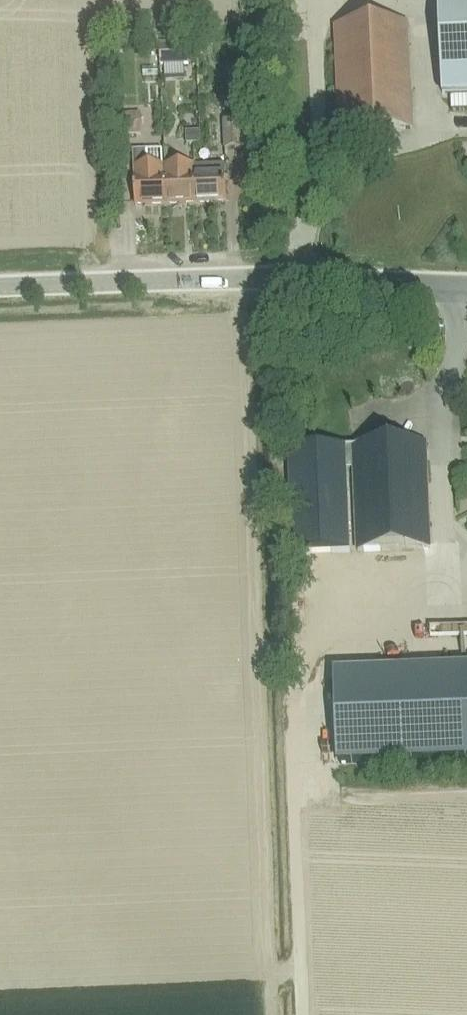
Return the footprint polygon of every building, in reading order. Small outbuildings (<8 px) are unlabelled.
[(441,95),(466,94),(466,0),(437,0),(441,95)] [(338,132),(411,129),(406,23),(334,27),(338,132)] [(162,66),(189,65),(188,49),(161,49),(162,66)] [(123,134),(140,133),(139,118),(122,119),(123,134)] [(238,120),(222,121),(224,149),(240,148),(238,120)] [(165,204),(163,168),(162,150),(132,152),(134,206),(165,204)] [(225,202),(224,176),(224,165),(193,166),(195,203),(225,202)] [(165,204),(195,203),(193,166),(163,168),(165,204)] [(289,448),(293,554),(350,552),(346,469),(354,469),(358,551),(431,548),(425,442),(357,445),(289,448)] [(394,568),(394,557),(377,556),(377,568),(394,568)] [(333,672),(337,765),(466,759),(466,666),(333,672)]
